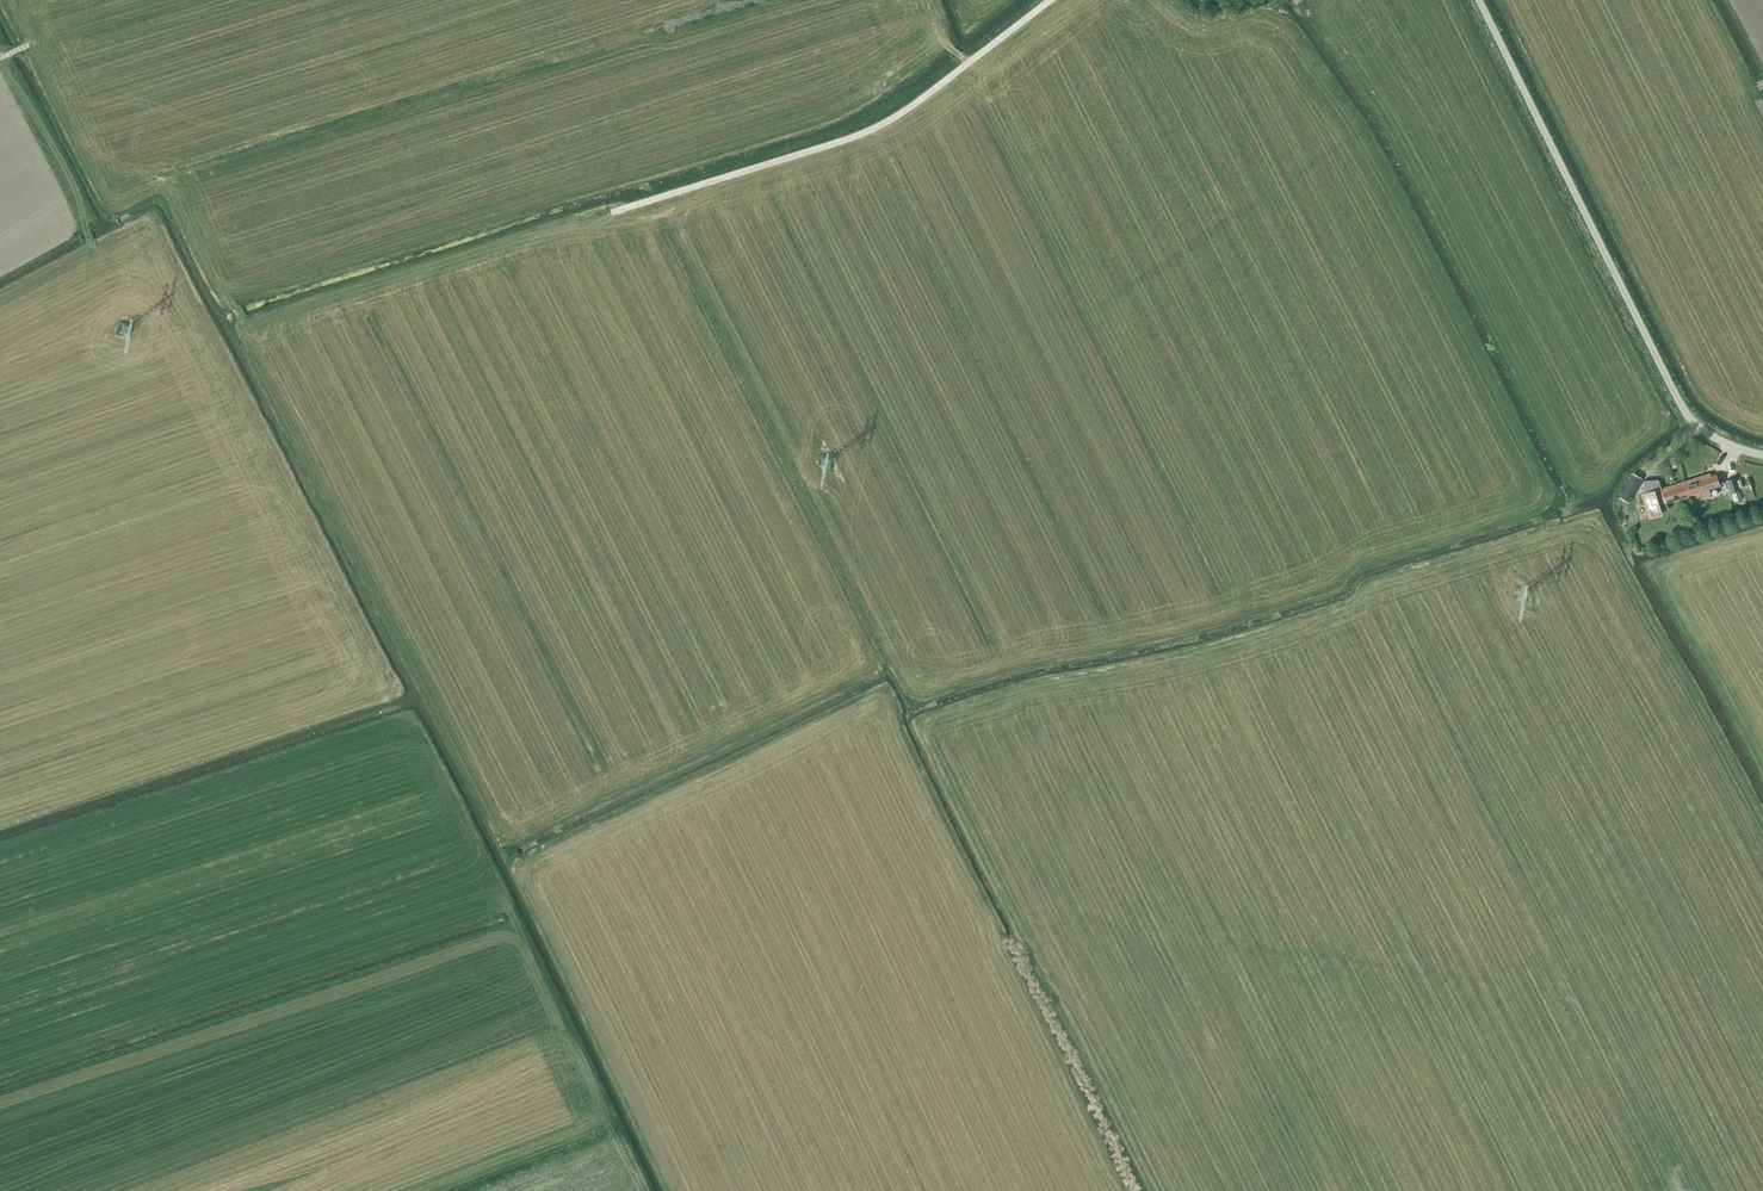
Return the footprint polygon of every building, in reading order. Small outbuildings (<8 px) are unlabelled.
[(1717,474),(1711,476),(1711,473),(1661,487),(1659,478),(1643,479),(1644,493),(1641,494),(1649,517),(1661,514),(1660,511),(1667,508),(1665,502),(1699,492),(1701,497),(1711,495),(1709,489),(1720,485),(1717,474)] [(1730,493),(1731,493),(1739,491),(1739,489),(1736,481),(1735,477),(1726,480),(1730,493)]
